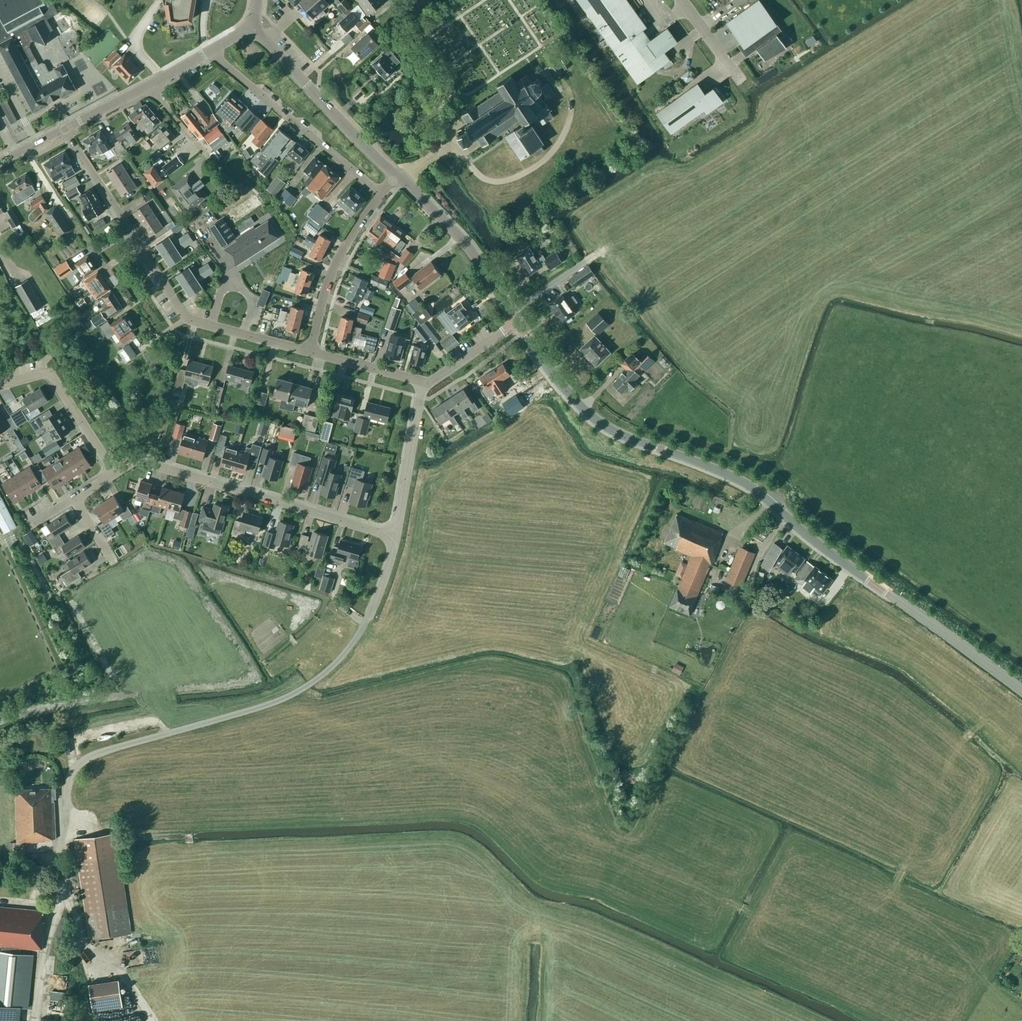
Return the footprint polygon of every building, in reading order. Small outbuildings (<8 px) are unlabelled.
[(41,62),(38,64),(29,48),(31,42),(34,41),(47,44),(50,32),(53,30),(47,19),(58,13),(52,1),(46,4),(43,0),(0,0),(0,49),(34,112),(48,105),(47,103),(61,96),(62,97),(76,90),(62,65),(49,72),(45,63),(41,62)] [(193,19),(196,0),(163,0),(165,10),(167,10),(169,22),(177,23),(179,21),(193,19)] [(300,4),(302,6),(303,6),(313,17),(314,17),(317,21),(326,13),(323,9),(332,1),(333,0),(303,0),(300,2),(301,3),(300,4)] [(333,0),(332,1),(343,12),(346,16),(354,8),(346,0),(344,0),(341,3),(339,0),(333,0)] [(367,15),(385,2),(384,0),(356,0),(367,15)] [(584,10),(637,84),(670,60),(664,51),(675,43),(665,30),(650,41),(643,30),(647,27),(627,0),(577,0),(584,10)] [(782,31),(759,0),(758,0),(726,24),(744,48),(749,45),(754,51),(757,50),(764,60),(786,48),(778,34),(782,31)] [(365,15),(358,4),(354,8),(346,16),(339,22),(340,22),(340,23),(347,31),(355,24),(357,27),(361,32),(371,23),(367,18),(365,20),(363,17),(365,15)] [(343,12),(336,18),(339,22),(346,16),(343,12)] [(378,44),(375,41),(381,36),(373,28),(352,47),(362,59),(378,44)] [(814,36),(806,42),(810,46),(817,41),(814,36)] [(425,56),(430,63),(438,59),(432,50),(425,56)] [(106,59),(111,64),(121,56),(116,51),(106,59)] [(382,55),(372,64),(386,80),(396,71),(393,68),(400,62),(391,51),(384,57),(382,55)] [(125,54),(112,66),(128,83),(141,71),(125,54)] [(559,63),(564,71),(570,67),(564,59),(559,63)] [(556,65),(551,68),(557,77),(562,73),(556,65)] [(534,121),(538,127),(553,117),(549,112),(550,111),(544,101),(555,94),(547,83),(543,86),(540,82),(535,80),(531,81),(527,75),(516,82),(511,75),(497,85),(500,91),(476,107),(475,105),(461,114),(467,124),(466,125),(458,130),(458,131),(457,132),(458,133),(457,134),(463,143),(465,142),(466,144),(474,138),(475,139),(477,137),(483,146),(497,137),(496,136),(507,128),(510,133),(506,135),(516,149),(514,151),(518,157),(520,156),(521,158),(532,150),(536,156),(544,150),(541,144),(543,143),(530,124),(534,121)] [(705,94),(698,83),(656,113),(671,133),(704,110),(706,113),(723,101),(718,94),(719,93),(715,87),(705,94)] [(232,125),(235,122),(247,108),(230,93),(215,110),(218,112),(216,114),(223,123),(221,125),(229,132),(233,127),(232,125)] [(5,98),(1,100),(0,101),(0,104),(11,124),(17,121),(5,98)] [(133,124),(141,117),(144,121),(153,113),(146,104),(141,107),(139,104),(134,107),(136,110),(129,116),(134,122),(133,123),(133,124)] [(209,117),(198,104),(190,110),(208,132),(216,126),(220,123),(213,114),(209,117)] [(248,134),(260,119),(247,108),(235,122),(248,134)] [(204,136),(210,144),(223,134),(216,126),(208,132),(190,110),(182,116),(200,139),(204,136)] [(144,121),(141,117),(133,124),(138,129),(139,128),(142,131),(145,128),(149,132),(161,122),(153,113),(144,121)] [(263,142),(262,141),(272,130),(261,120),(251,132),(256,136),(250,142),(252,144),(253,143),(258,147),(263,142)] [(99,150),(101,154),(111,147),(118,159),(123,155),(122,154),(127,150),(125,148),(139,138),(128,123),(114,133),(119,140),(115,143),(116,144),(111,147),(101,131),(83,141),(92,154),(99,150)] [(151,137),(161,149),(174,137),(164,126),(157,132),(151,137)] [(280,162),(287,154),(295,143),(291,139),(279,128),(259,152),(258,151),(250,160),(260,168),(258,170),(266,177),(279,161),(280,162)] [(296,142),(296,143),(295,143),(287,154),(299,164),(309,152),(296,142)] [(210,154),(214,160),(221,154),(217,149),(210,154)] [(159,150),(150,158),(153,162),(159,157),(163,155),(159,150)] [(69,162),(64,153),(44,164),(54,181),(66,174),(68,177),(76,173),(69,162)] [(144,173),(154,187),(183,164),(177,156),(158,171),(154,166),(144,173)] [(159,157),(153,162),(157,166),(163,161),(159,157)] [(315,157),(303,171),(310,176),(313,179),(325,165),(315,157)] [(106,173),(114,184),(128,175),(121,163),(106,173)] [(307,188),(322,200),(340,178),(325,165),(307,188)] [(200,187),(204,184),(200,180),(196,183),(189,174),(171,188),(188,211),(207,197),(200,187)] [(13,195),(12,197),(17,205),(30,197),(29,195),(34,193),(35,190),(26,175),(8,185),(13,195)] [(122,196),(136,187),(128,175),(114,184),(122,196)] [(63,183),(68,192),(81,184),(76,176),(63,183)] [(267,189),(275,196),(285,183),(277,177),(267,189)] [(65,194),(70,200),(81,194),(77,187),(65,194)] [(342,198),(337,203),(351,216),(366,201),(357,193),(357,192),(351,187),(342,197),(342,198)] [(84,210),(90,220),(104,212),(98,203),(100,202),(92,189),(80,196),(87,208),(84,210)] [(280,196),(291,206),(296,199),(285,190),(280,196)] [(37,221),(40,218),(41,215),(49,210),(44,203),(46,202),(42,195),(31,202),(35,209),(29,215),(29,219),(33,223),(37,221)] [(225,215),(231,224),(261,204),(255,195),(225,215)] [(332,216),(329,213),(318,203),(308,215),(322,227),(332,216)] [(147,204),(133,213),(141,225),(155,216),(147,204)] [(46,214),(61,237),(71,230),(56,207),(46,214)] [(4,213),(13,228),(21,224),(12,209),(4,213)] [(394,226),(381,215),(373,225),(387,235),(394,226)] [(149,237),(163,228),(155,216),(141,225),(149,237)] [(311,218),(303,227),(314,236),(321,227),(311,218)] [(94,224),(97,230),(107,225),(103,219),(94,224)] [(210,227),(235,266),(279,238),(268,221),(255,229),(254,227),(236,239),(223,219),(210,227)] [(171,229),(175,235),(185,228),(181,222),(171,229)] [(383,240),(387,235),(373,225),(367,234),(380,244),(383,240)] [(404,232),(395,225),(394,226),(387,235),(383,240),(399,252),(405,244),(399,239),(404,232)] [(169,237),(156,245),(163,255),(176,247),(180,244),(191,237),(188,233),(172,242),(169,237)] [(314,239),(308,236),(306,240),(325,250),(331,240),(320,234),(316,242),(313,240),(314,239)] [(183,249),(194,242),(191,237),(180,244),(183,249)] [(320,261),(325,250),(306,240),(303,245),(309,248),(310,246),(313,248),(309,255),(320,261)] [(200,245),(194,248),(198,253),(203,250),(200,245)] [(170,265),(182,257),(176,247),(163,255),(170,265)] [(289,254),(301,259),(304,253),(292,247),(289,254)] [(516,256),(528,275),(541,267),(541,266),(546,263),(550,270),(562,262),(555,252),(545,259),(542,255),(536,259),(530,248),(516,256)] [(388,256),(396,262),(400,257),(391,251),(388,256)] [(398,260),(405,266),(412,258),(405,252),(398,260)] [(76,264),(80,271),(75,274),(79,280),(84,277),(96,269),(87,256),(76,264)] [(73,271),(66,260),(54,268),(61,278),(73,271)] [(378,275),(390,280),(396,265),(384,260),(378,275)] [(441,275),(431,262),(409,278),(405,272),(393,281),(399,290),(405,285),(410,292),(418,286),(421,290),(441,275)] [(189,267),(176,275),(183,286),(211,267),(208,263),(198,270),(192,273),(189,267)] [(211,267),(183,286),(190,296),(194,293),(202,288),(198,282),(203,279),(213,272),(211,267)] [(569,277),(573,287),(594,277),(590,267),(569,277)] [(296,273),(296,274),(281,269),(280,274),(310,284),(314,273),(302,269),(301,274),(296,273)] [(84,281),(96,299),(110,290),(98,272),(84,281)] [(280,274),(278,278),(287,282),(293,284),(294,283),(297,284),(295,291),(306,295),(310,284),(280,274)] [(366,293),(372,296),(374,292),(368,289),(368,288),(365,287),(368,281),(356,276),(351,287),(363,292),(366,293)] [(370,283),(385,289),(388,281),(373,276),(370,283)] [(15,287),(30,314),(43,306),(28,279),(15,287)] [(257,304),(264,307),(272,287),(265,285),(257,304)] [(363,292),(351,287),(346,298),(359,303),(363,292)] [(85,323),(90,330),(109,316),(110,317),(115,313),(116,313),(123,308),(111,291),(98,300),(105,309),(85,323)] [(575,314),(570,307),(577,302),(573,296),(566,301),(562,295),(549,305),(562,323),(575,314)] [(87,303),(84,299),(77,303),(80,308),(87,303)] [(412,301),(406,305),(413,314),(418,309),(412,301)] [(445,311),(437,316),(451,335),(459,330),(473,320),(465,310),(466,309),(462,302),(447,313),(445,311)] [(359,311),(373,316),(375,309),(362,305),(359,311)] [(287,312),(281,310),(279,315),(301,321),(304,309),(292,306),(290,314),(286,313),(287,312)] [(421,309),(413,315),(421,325),(425,322),(427,320),(427,316),(421,309)] [(359,312),(356,321),(367,324),(370,316),(359,312)] [(597,334),(608,324),(598,313),(587,323),(597,334)] [(108,338),(115,334),(122,344),(135,335),(132,331),(137,328),(127,314),(119,319),(119,320),(110,325),(107,321),(100,326),(108,338)] [(298,332),(301,321),(279,315),(278,320),(284,322),(285,320),(288,321),(286,329),(298,332)] [(385,328),(394,331),(398,318),(390,315),(385,328)] [(352,319),(341,317),(339,328),(359,333),(359,329),(354,328),(353,329),(350,329),(352,319)] [(425,322),(421,325),(436,344),(439,341),(425,322)] [(413,330),(424,343),(429,339),(417,326),(413,330)] [(376,337),(359,333),(339,328),(336,340),(339,340),(348,342),(352,343),(353,337),(365,340),(363,350),(373,352),(376,337)] [(392,360),(400,362),(402,351),(401,351),(402,348),(403,348),(406,338),(392,335),(386,356),(393,358),(392,360)] [(459,343),(452,335),(441,344),(447,352),(459,343)] [(580,349),(596,366),(610,352),(594,335),(580,349)] [(66,341),(58,347),(61,352),(69,347),(66,341)] [(421,343),(420,347),(414,346),(409,362),(423,366),(427,349),(428,345),(421,343)] [(119,351),(126,361),(135,355),(128,345),(119,351)] [(152,367),(162,361),(161,357),(162,357),(157,347),(143,354),(149,364),(150,363),(152,367)] [(639,360),(632,353),(621,364),(627,370),(613,383),(622,392),(628,387),(631,390),(637,383),(634,380),(640,375),(638,373),(643,367),(645,369),(653,360),(646,353),(639,360)] [(175,386),(183,388),(184,383),(188,384),(187,385),(192,386),(193,386),(195,386),(197,385),(198,384),(199,383),(199,380),(209,382),(214,362),(213,362),(212,367),(190,361),(191,356),(187,371),(179,369),(175,386)] [(504,382),(503,383),(501,381),(510,375),(503,364),(480,379),(490,394),(494,391),(497,396),(508,389),(504,382)] [(225,379),(250,386),(253,372),(228,365),(225,379)] [(286,410),(293,383),(293,382),(278,378),(273,396),(282,398),(279,408),(286,410)] [(295,404),(307,407),(312,389),(293,383),(286,410),(293,411),(295,404)] [(213,404),(219,406),(224,388),(218,386),(213,404)] [(20,409),(10,415),(18,427),(41,413),(38,407),(48,401),(40,388),(23,399),(28,406),(21,410),(20,409)] [(472,402),(464,389),(453,396),(462,410),(463,409),(470,405),(475,412),(478,409),(473,402),(472,402)] [(267,393),(258,391),(255,403),(265,406),(267,393)] [(334,416),(348,420),(350,412),(351,412),(354,399),(338,394),(334,408),(336,408),(334,416)] [(462,410),(453,396),(442,403),(451,417),(453,416),(459,411),(464,419),(468,416),(463,409),(462,410)] [(519,399),(512,404),(516,411),(524,406),(519,399)] [(377,420),(386,423),(388,416),(390,408),(367,402),(364,414),(358,413),(354,431),(366,434),(370,418),(377,420)] [(453,416),(451,417),(442,403),(432,410),(441,423),(449,418),(454,425),(458,423),(453,416)] [(45,425),(48,431),(63,422),(57,412),(45,420),(41,415),(30,422),(33,427),(35,426),(38,430),(45,425)] [(487,413),(482,417),(486,424),(492,420),(487,413)] [(301,428),(315,432),(319,418),(305,414),(301,428)] [(11,417),(4,421),(8,428),(6,429),(12,438),(17,435),(14,429),(17,427),(11,417)] [(257,434),(264,436),(268,423),(261,421),(257,434)] [(333,423),(324,421),(321,435),(330,437),(333,423)] [(52,438),(45,442),(47,445),(42,449),(47,456),(61,448),(56,440),(70,432),(63,422),(48,431),(52,438)] [(173,437),(180,439),(184,425),(177,423),(173,437)] [(217,441),(222,426),(213,423),(209,439),(217,441)] [(267,432),(273,434),(275,425),(269,423),(267,432)] [(297,429),(281,425),(279,435),(294,439),(297,429)] [(184,434),(179,453),(190,456),(196,437),(184,434)] [(221,466),(232,469),(238,450),(227,447),(224,446),(227,436),(220,434),(214,454),(223,457),(221,466)] [(26,436),(21,440),(24,445),(30,442),(26,436)] [(202,460),(208,441),(196,437),(190,456),(202,460)] [(14,441),(20,451),(25,448),(18,438),(14,441)] [(327,442),(324,450),(335,454),(337,445),(327,442)] [(70,443),(61,449),(64,453),(72,447),(70,443)] [(246,447),(245,452),(238,450),(232,469),(244,473),(248,459),(257,462),(262,447),(252,444),(251,448),(246,447)] [(91,466),(79,447),(70,453),(81,472),(91,466)] [(260,462),(266,463),(263,476),(277,480),(283,461),(271,458),(273,451),(264,448),(260,462)] [(11,453),(2,459),(4,462),(13,456),(11,453)] [(70,453),(61,459),(72,478),(81,472),(70,453)] [(297,466),(292,484),(306,489),(312,468),(308,466),(311,458),(294,453),(290,464),(297,466)] [(54,458),(51,455),(42,460),(45,464),(54,458)] [(337,461),(324,457),(316,482),(323,484),(320,493),(335,497),(341,475),(333,473),(337,461)] [(63,483),(72,478),(61,459),(51,465),(63,483)] [(63,483),(51,465),(42,471),(47,479),(54,489),(63,483)] [(30,466),(20,472),(32,491),(42,485),(40,483),(47,479),(42,471),(41,469),(34,473),(30,466)] [(371,484),(361,481),(364,471),(352,468),(347,483),(355,486),(350,502),(365,506),(367,499),(369,499),(371,492),(369,492),(371,484)] [(23,497),(32,491),(20,472),(11,478),(23,497)] [(14,503),(23,497),(11,478),(2,484),(14,503)] [(148,517),(150,511),(155,494),(149,493),(152,484),(141,481),(135,499),(142,501),(139,511),(140,514),(148,517)] [(161,507),(168,509),(173,491),(162,487),(159,496),(155,494),(150,511),(159,514),(161,507)] [(180,509),(185,494),(173,491),(168,509),(174,511),(172,518),(182,520),(181,526),(188,528),(190,524),(193,512),(180,509)] [(4,533),(17,526),(0,495),(0,525),(4,533)] [(122,508),(114,496),(104,502),(114,518),(120,514),(124,520),(128,518),(132,524),(137,521),(127,506),(122,508)] [(112,528),(109,521),(114,518),(104,502),(94,508),(103,522),(98,525),(106,538),(114,533),(111,528),(112,528)] [(203,507),(199,520),(204,521),(202,529),(220,534),(222,529),(228,508),(214,504),(213,510),(203,507)] [(138,511),(133,514),(137,521),(142,518),(138,511)] [(193,512),(190,524),(195,526),(198,514),(193,512)] [(235,520),(231,534),(243,537),(245,529),(258,533),(262,518),(244,513),(241,522),(235,520)] [(45,535),(52,545),(62,539),(59,534),(72,525),(65,514),(48,525),(52,531),(45,535)] [(720,542),(719,542),(723,533),(695,521),(695,522),(676,514),(664,543),(670,545),(669,548),(675,550),(675,549),(691,556),(669,607),(689,615),(710,564),(711,564),(720,542)] [(291,539),(289,538),(293,525),(280,521),(276,534),(267,531),(263,545),(274,548),(276,543),(289,547),(291,539)] [(758,526),(756,531),(766,537),(769,532),(758,526)] [(31,531),(23,535),(26,540),(34,535),(31,531)] [(307,554),(321,558),(327,536),(314,532),(311,542),(307,541),(309,536),(301,534),(298,547),(308,550),(307,554)] [(65,544),(62,539),(52,545),(58,555),(65,551),(69,557),(86,547),(79,535),(65,544)] [(174,539),(172,548),(180,550),(182,542),(174,539)] [(337,564),(341,565),(343,556),(357,560),(361,546),(341,540),(338,548),(334,546),(329,562),(337,564)] [(782,551),(781,550),(782,549),(773,543),(760,565),(770,570),(774,563),(784,571),(787,566),(795,572),(805,559),(786,545),(782,551)] [(227,546),(225,553),(232,555),(234,548),(227,546)] [(739,547),(725,581),(741,587),(755,553),(739,547)] [(49,548),(44,550),(47,558),(52,556),(49,548)] [(81,577),(78,572),(91,563),(84,552),(67,563),(71,569),(60,576),(67,586),(81,577)] [(42,553),(37,556),(40,561),(46,558),(42,553)] [(814,567),(807,562),(794,579),(790,585),(794,588),(798,582),(810,592),(814,587),(822,593),(832,579),(814,566),(814,567)] [(758,571),(755,581),(762,582),(764,573),(758,571)] [(319,589),(330,592),(334,578),(323,575),(319,589)] [(53,802),(53,798),(55,798),(55,788),(15,790),(17,842),(11,842),(11,854),(26,853),(25,842),(44,841),(44,840),(56,839),(54,801),(53,802)] [(116,833),(74,840),(89,939),(131,933),(116,833)] [(0,952),(0,1020),(17,1020),(18,1007),(27,1008),(33,955),(20,954),(20,948),(42,950),(44,922),(42,922),(43,911),(0,907),(0,946),(1,946),(1,952),(0,952)] [(120,980),(89,984),(92,1010),(123,1006),(120,980)]
